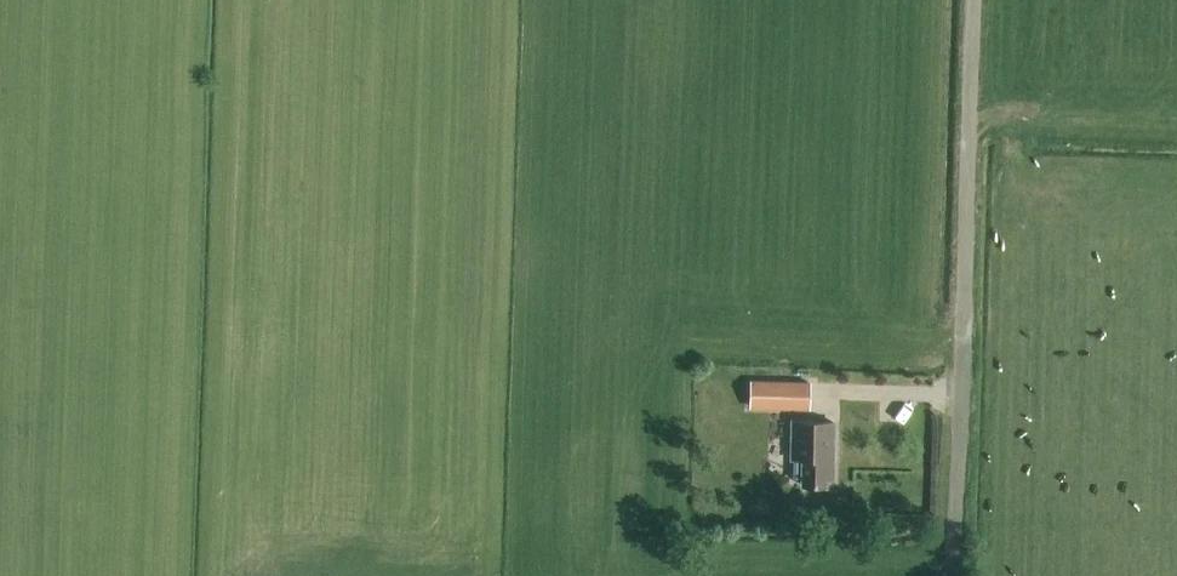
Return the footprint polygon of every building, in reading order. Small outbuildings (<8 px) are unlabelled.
[(809,411),(810,382),(768,380),(767,409),(809,411)] [(824,479),(830,479),(832,422),(792,420),(790,458),(801,458),(800,485),(824,486),(824,479)]
